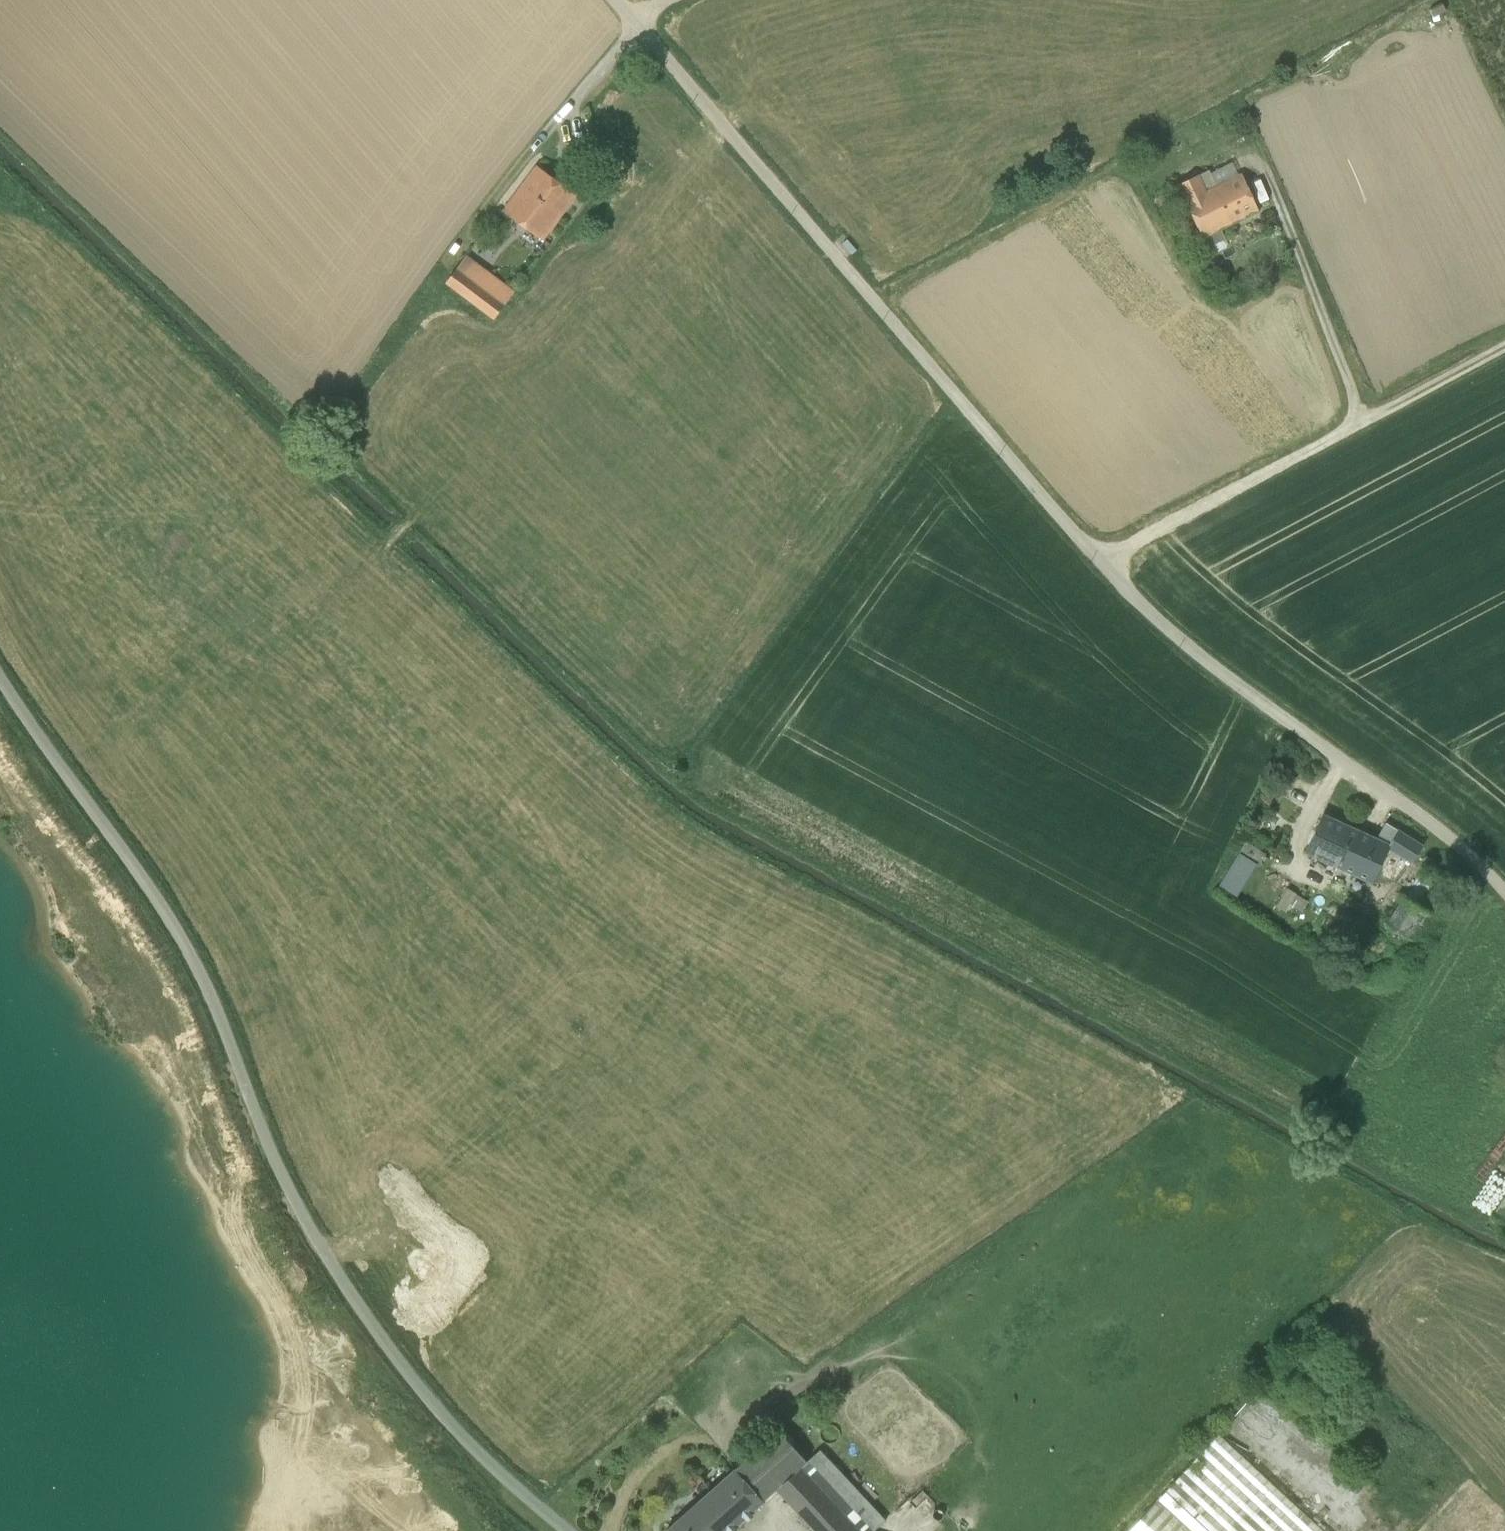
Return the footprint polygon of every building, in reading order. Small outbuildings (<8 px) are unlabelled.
[(1199,174),(1207,191),(1237,176),(1229,160),(1199,174)] [(576,195),(537,166),(504,211),(543,240),(576,195)] [(1199,174),(1179,184),(1187,201),(1207,191),(1199,174)] [(1207,191),(1187,201),(1204,239),(1204,238),(1221,230),(1259,211),(1242,174),(1237,176),(1207,191)] [(1221,230),(1204,238),(1211,252),(1215,253),(1226,248),(1227,243),(1221,230)] [(514,293),(466,257),(457,268),(505,305),(514,293)] [(505,305),(457,268),(447,283),(494,319),(505,305)] [(1361,832),(1323,814),(1306,852),(1344,870),(1361,832)] [(1361,832),(1344,870),(1373,883),(1389,849),(1411,863),(1423,846),(1388,824),(1379,840),(1361,832)] [(1267,853),(1248,842),(1240,855),(1255,864),(1259,866),(1267,853)] [(1240,855),(1220,887),(1235,896),(1255,864),(1240,855)] [(1277,906),(1299,919),(1310,899),(1288,887),(1277,906)] [(1406,898),(1389,924),(1416,942),(1432,917),(1406,898)] [(1495,1215),(1504,1222),(1504,1199),(1495,1215)] [(780,1431),(736,1470),(763,1501),(777,1489),(801,1467),(808,1461),(780,1431)] [(1219,1438),(1130,1530),(1322,1530),(1219,1438)] [(820,1450),(808,1461),(801,1467),(861,1530),(874,1530),(886,1521),(820,1450)] [(801,1467),(777,1489),(815,1530),(861,1530),(801,1467)] [(667,1530),(732,1530),(735,1528),(764,1502),(763,1501),(736,1470),(667,1530)]
